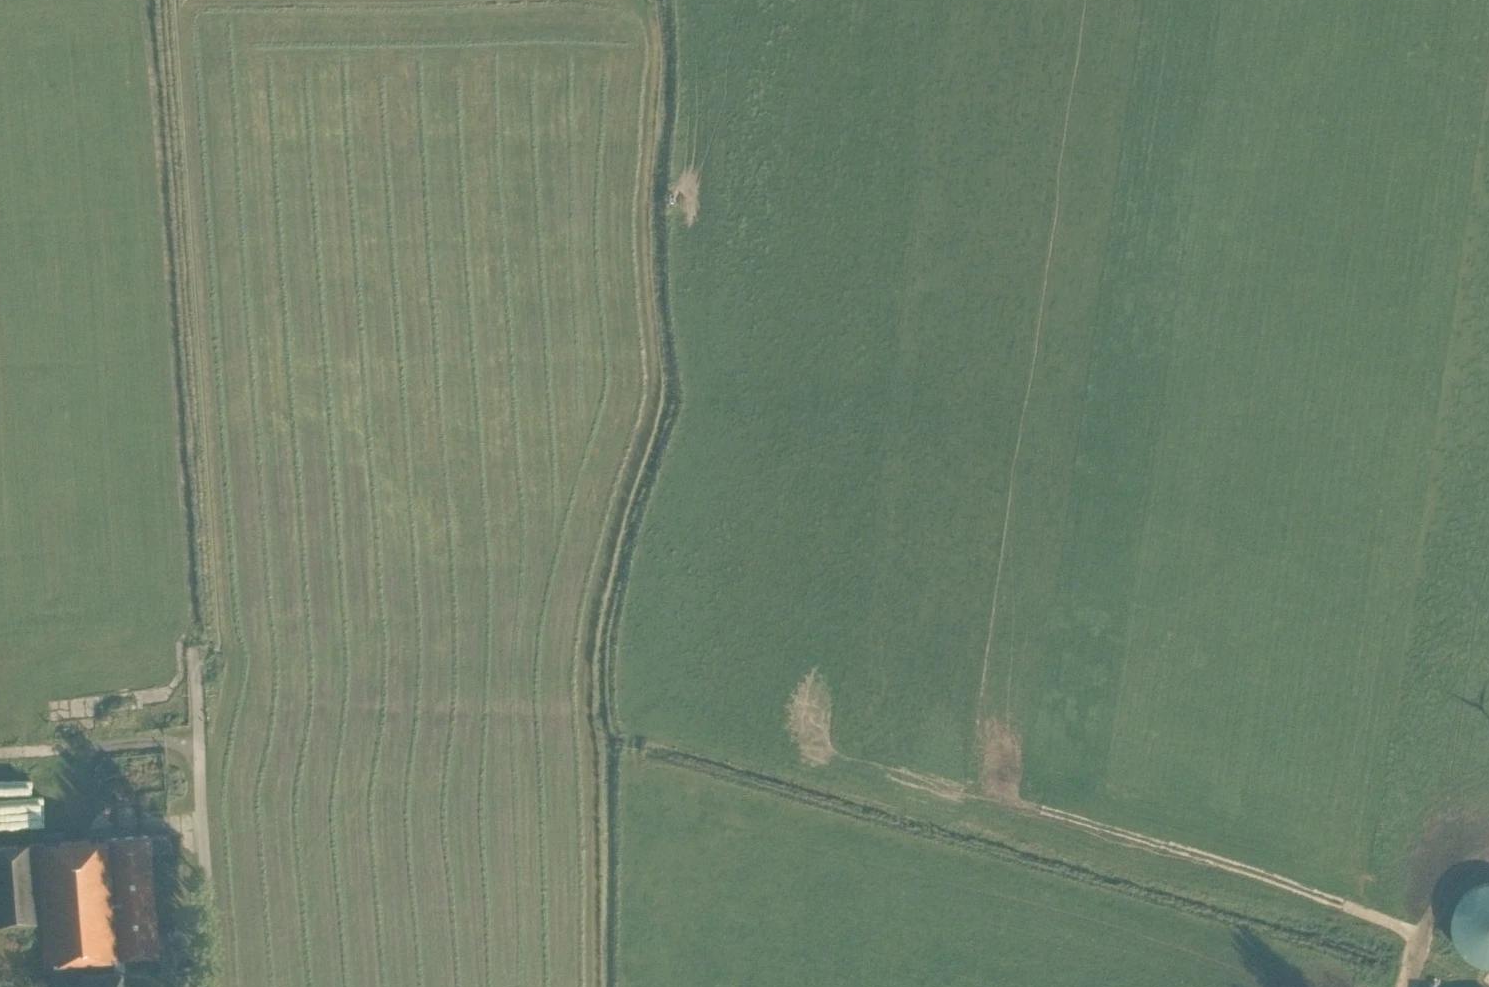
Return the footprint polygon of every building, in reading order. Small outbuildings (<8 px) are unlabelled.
[(169,830),(0,843),(0,923),(40,920),(43,960),(91,956),(92,968),(82,969),(84,986),(123,986),(122,966),(114,967),(114,956),(158,952),(150,850),(171,848),(169,830)] [(1487,882),(1480,884),(1473,887),(1467,891),(1462,896),(1458,902),(1455,909),(1453,916),(1452,923),(1453,931),(1455,938),(1458,944),(1462,950),(1467,956),(1473,960),(1480,963),(1487,965),(1488,965),(1488,882),(1487,882)]
